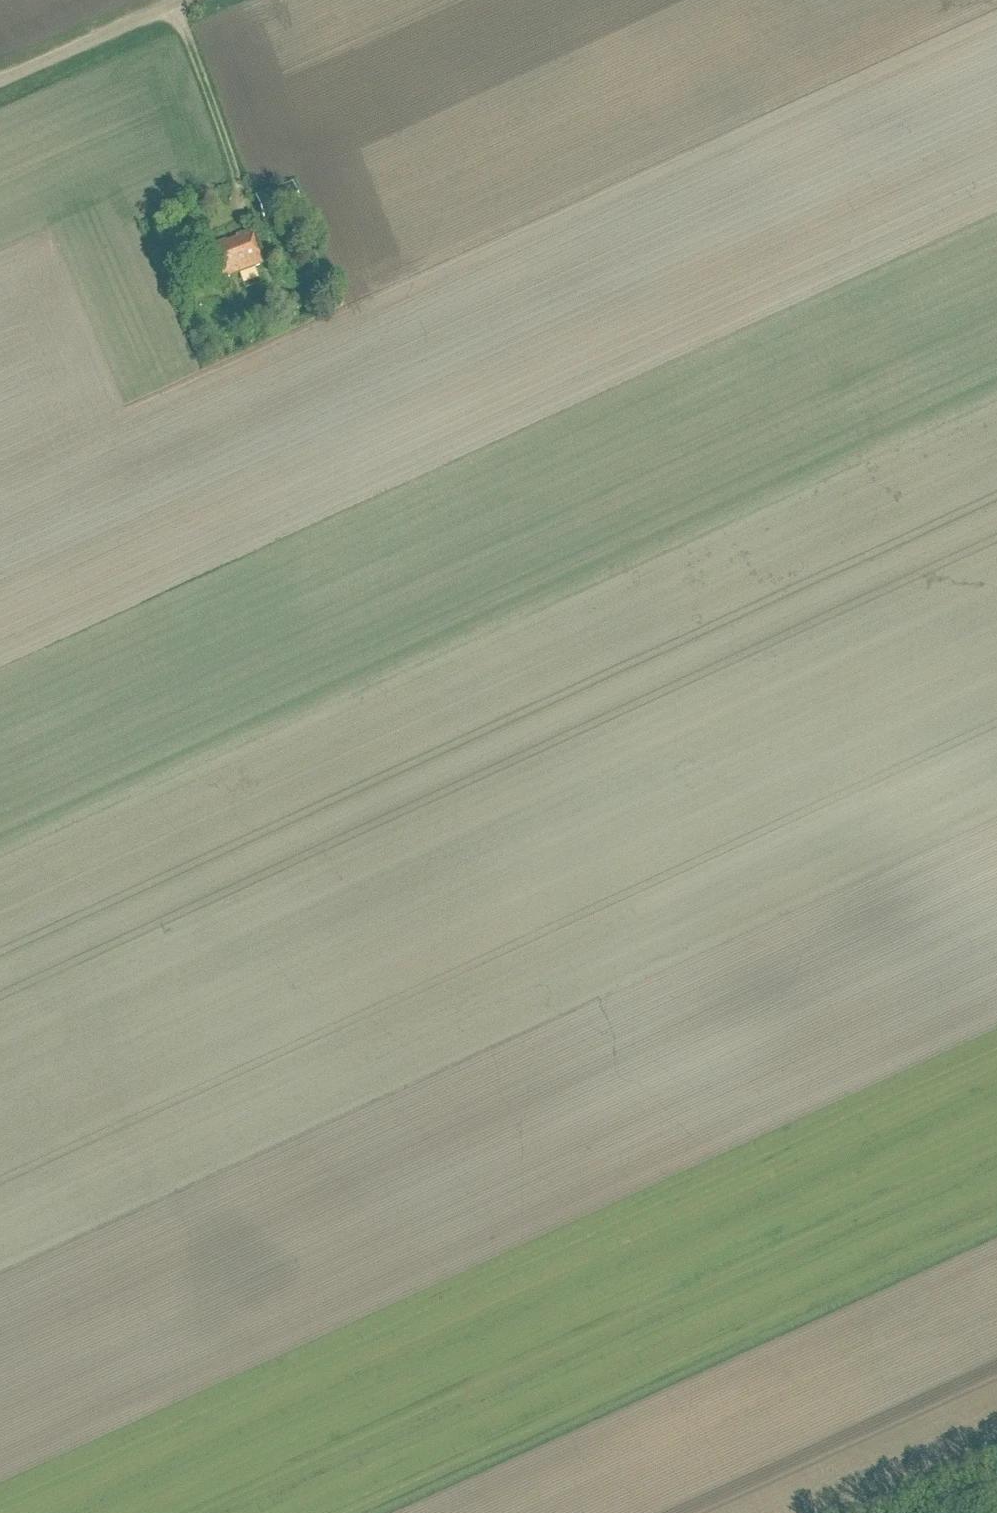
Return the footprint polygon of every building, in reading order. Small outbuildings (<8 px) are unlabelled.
[(236,237),(208,247),(219,279),(265,263),(253,230),(236,236),(236,237)]
